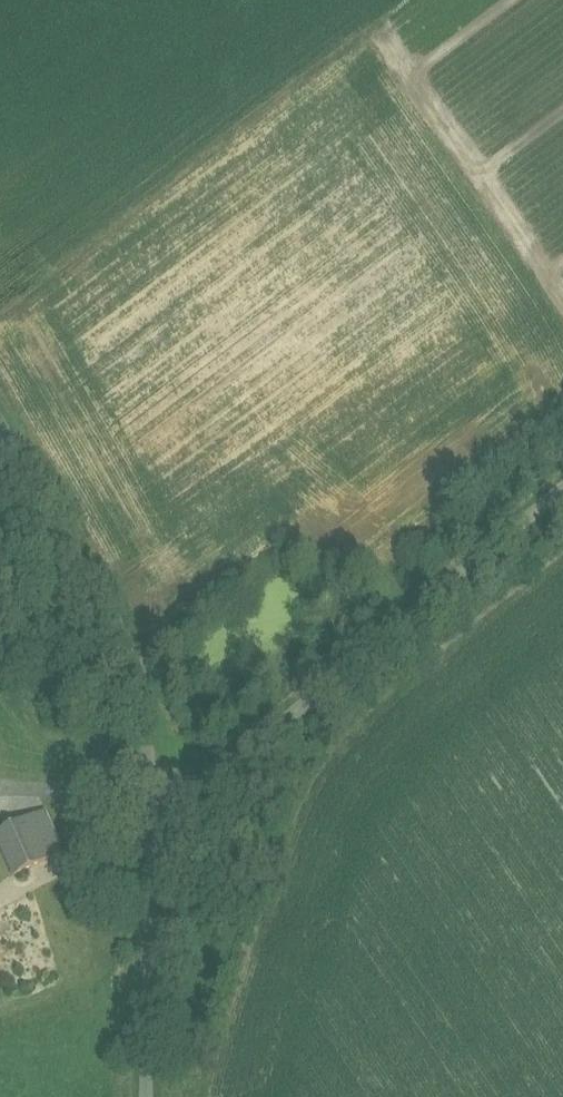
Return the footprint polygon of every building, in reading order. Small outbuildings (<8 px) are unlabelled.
[(0,852),(0,865),(15,892),(59,867),(38,831),(0,852)]
